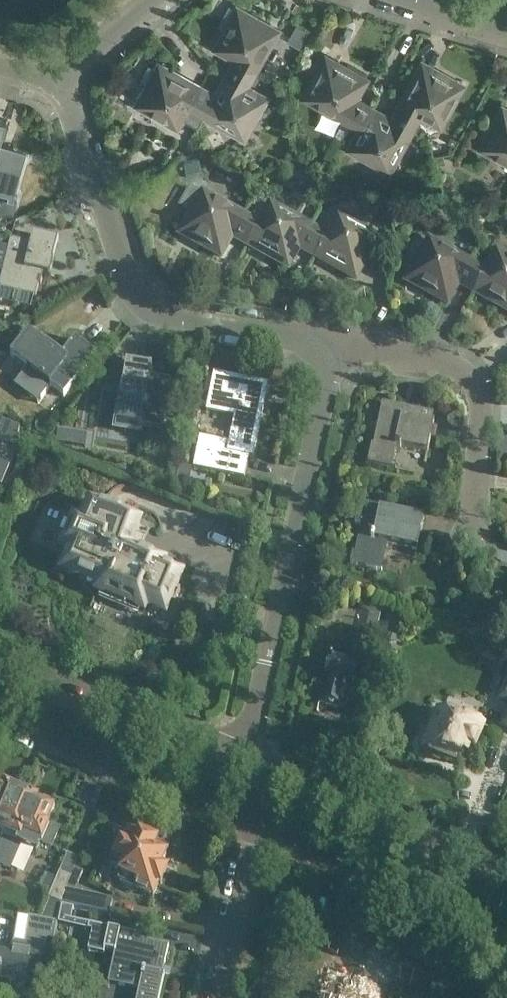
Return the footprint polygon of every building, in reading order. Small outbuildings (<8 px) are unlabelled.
[(247,86),(247,85),(279,29),(238,6),(215,47),(235,58),(225,74),(247,86)] [(308,31),(296,24),(287,40),(299,47),(308,31)] [(359,127),(362,122),(371,106),(356,98),(367,78),(326,55),(303,96),(358,127),(359,127)] [(422,62),(399,103),(419,115),(420,114),(440,126),(463,85),(422,62)] [(159,63),(136,104),(177,126),(188,106),(199,85),(159,63)] [(247,86),(225,74),(215,94),(199,85),(188,106),(245,138),(268,97),(247,85),(247,86)] [(389,170),(419,115),(399,103),(391,118),(371,106),(362,122),(359,127),(358,127),(347,146),(389,170)] [(502,104),(479,144),(506,161),(506,107),(502,104)] [(13,198),(15,190),(13,189),(24,151),(0,145),(0,195),(13,198)] [(202,192),(190,185),(180,204),(192,211),(180,232),(221,255),(232,235),(248,244),(259,223),(203,191),(202,192)] [(326,234),(270,203),(259,223),(248,244),(288,266),(299,246),(315,255),(326,234)] [(326,234),(315,255),(355,278),(379,237),(337,213),(326,234)] [(0,280),(0,288),(43,298),(48,275),(50,275),(54,260),(52,259),(57,238),(34,232),(31,243),(10,238),(0,280)] [(473,291),(485,270),(485,269),(429,238),(406,280),(447,303),(458,283),(473,291)] [(496,250),(485,269),(485,270),(473,291),(506,310),(506,256),(496,250)] [(28,331),(10,354),(28,368),(21,377),(36,389),(43,379),(63,394),(95,352),(75,337),(60,356),(28,331)] [(122,381),(114,431),(142,435),(144,425),(163,428),(171,379),(150,375),(152,364),(127,360),(124,381),(122,381)] [(194,467),(209,470),(209,469),(245,475),(249,454),(253,455),(268,381),(213,371),(206,409),(234,414),(229,442),(200,437),(194,467)] [(367,461),(395,468),(400,444),(427,449),(433,420),(430,419),(432,412),(413,408),(407,414),(393,411),(395,403),(382,401),(373,442),(371,441),(367,461)] [(59,427),(57,440),(86,444),(87,431),(59,427)] [(353,551),(350,564),(380,571),(386,543),(415,549),(422,517),(385,509),(386,507),(359,501),(355,522),(361,524),(355,551),(353,551)] [(74,518),(62,548),(70,552),(62,571),(86,580),(85,581),(87,582),(88,578),(100,583),(98,589),(97,589),(96,590),(97,590),(97,592),(144,611),(146,606),(165,614),(170,601),(175,603),(180,590),(176,588),(181,575),(163,567),(164,562),(129,547),(140,523),(119,514),(121,509),(104,503),(102,507),(90,502),(82,521),(74,518)] [(401,644),(406,620),(387,615),(381,639),(401,644)] [(361,627),(354,652),(352,661),(339,658),(341,649),(332,647),(323,684),(326,685),(322,702),(343,707),(346,698),(350,699),(356,674),(366,676),(376,631),(361,627)] [(439,708),(423,748),(457,762),(462,750),(470,753),(483,722),(464,714),(462,718),(439,708)] [(22,793),(13,789),(14,787),(6,784),(5,786),(2,785),(0,780),(0,846),(22,793)] [(0,846),(0,865),(11,870),(22,843),(37,849),(40,841),(51,846),(58,830),(47,825),(55,807),(53,806),(51,801),(45,799),(40,801),(38,800),(39,797),(32,794),(31,797),(22,793),(0,846)] [(122,845),(115,861),(125,866),(118,882),(153,897),(158,885),(161,886),(168,870),(161,867),(166,855),(154,850),(157,841),(139,833),(139,835),(129,831),(123,845),(122,845)] [(50,898),(42,919),(56,921),(61,902),(66,890),(79,859),(68,854),(60,874),(50,898)] [(66,890),(61,902),(110,913),(113,899),(66,890)] [(58,923),(92,930),(88,950),(103,953),(104,950),(116,952),(108,983),(139,990),(137,997),(159,997),(164,975),(162,974),(168,945),(138,939),(139,934),(71,920),(74,908),(62,905),(58,923)] [(25,943),(14,942),(12,956),(0,954),(0,986),(10,988),(9,997),(23,997),(27,975),(40,977),(45,947),(46,939),(54,940),(57,922),(56,921),(42,919),(26,916),(26,917),(29,918),(25,943)] [(324,997),(373,997),(378,981),(327,967),(320,995),(325,997),(324,997)]
